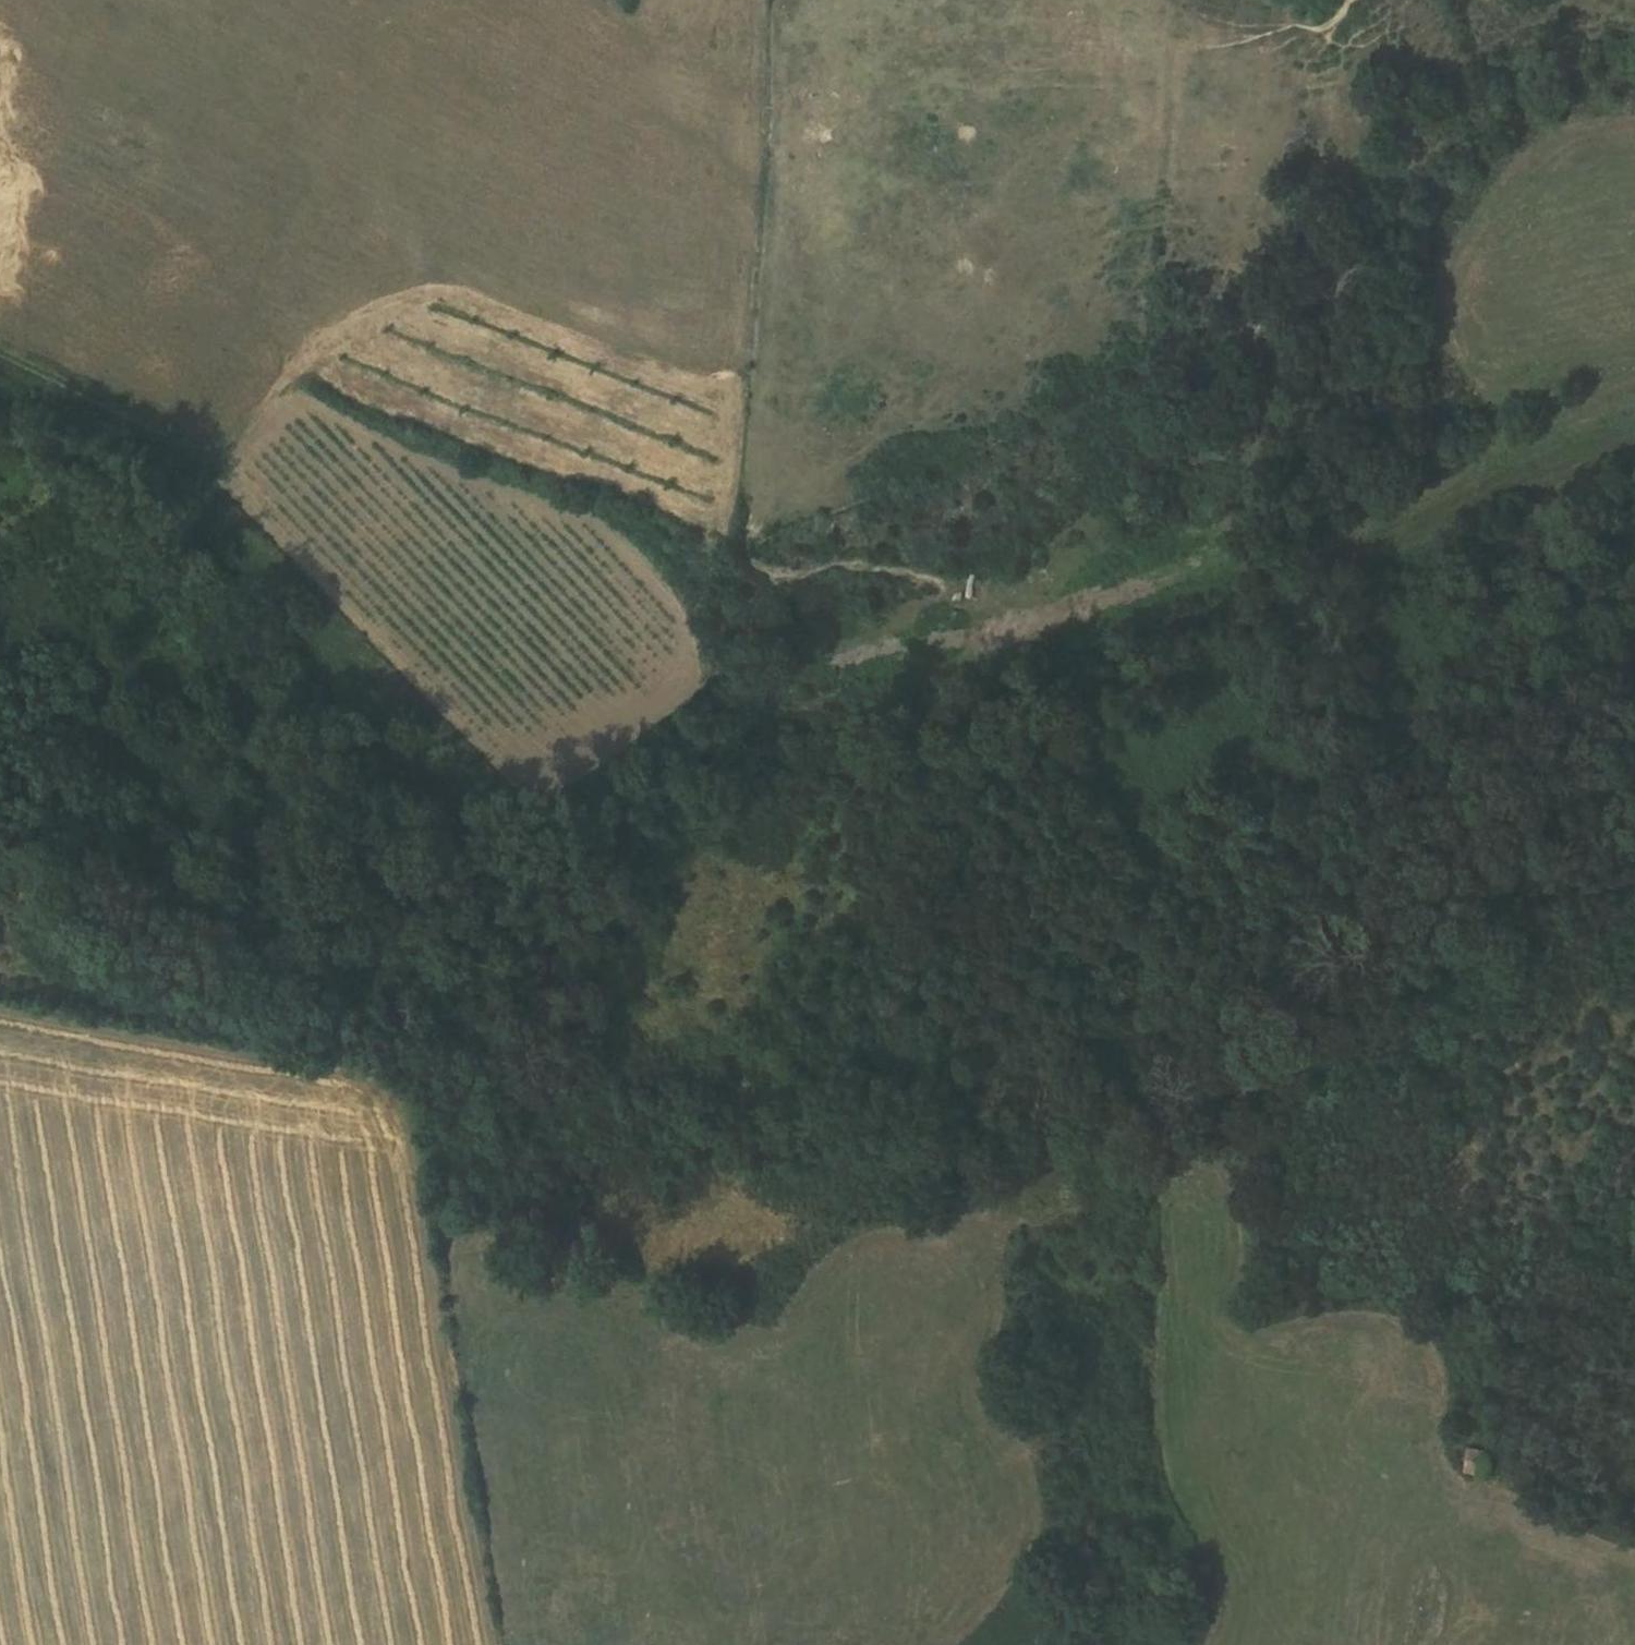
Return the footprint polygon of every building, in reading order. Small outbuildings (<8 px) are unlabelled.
[(1490,1452),(1469,1448),(1465,1470),(1486,1474),(1490,1452)]
